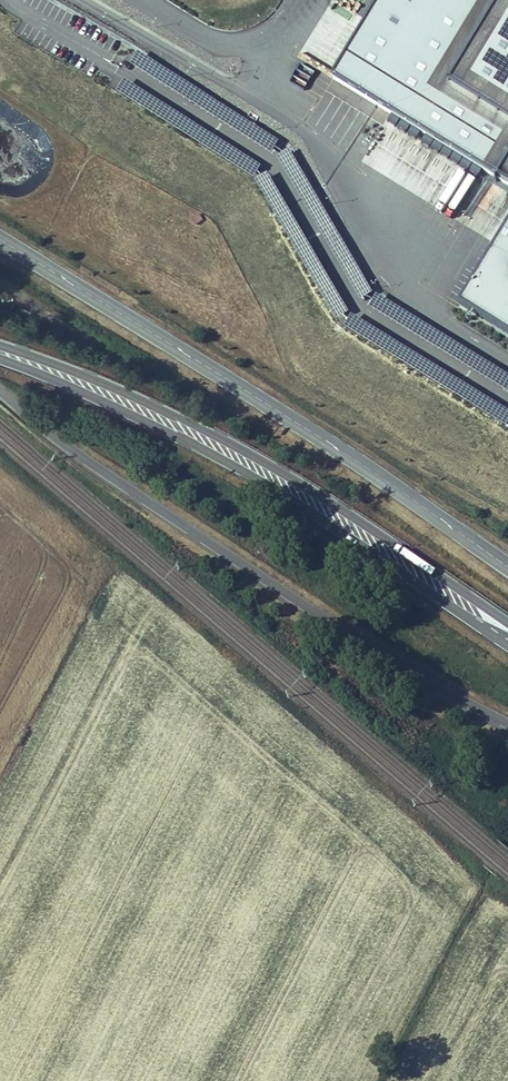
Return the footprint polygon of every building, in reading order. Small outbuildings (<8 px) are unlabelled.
[(327,67),(507,179),(507,0),(367,0),(327,67)] [(371,144),(360,160),(396,183),(410,185),(418,172),(413,168),(417,161),(418,147),(389,144),(412,159),(406,158),(406,165),(398,160),(399,155),(391,155),(375,144),(371,144)] [(452,293),(507,327),(507,207),(452,293)]
